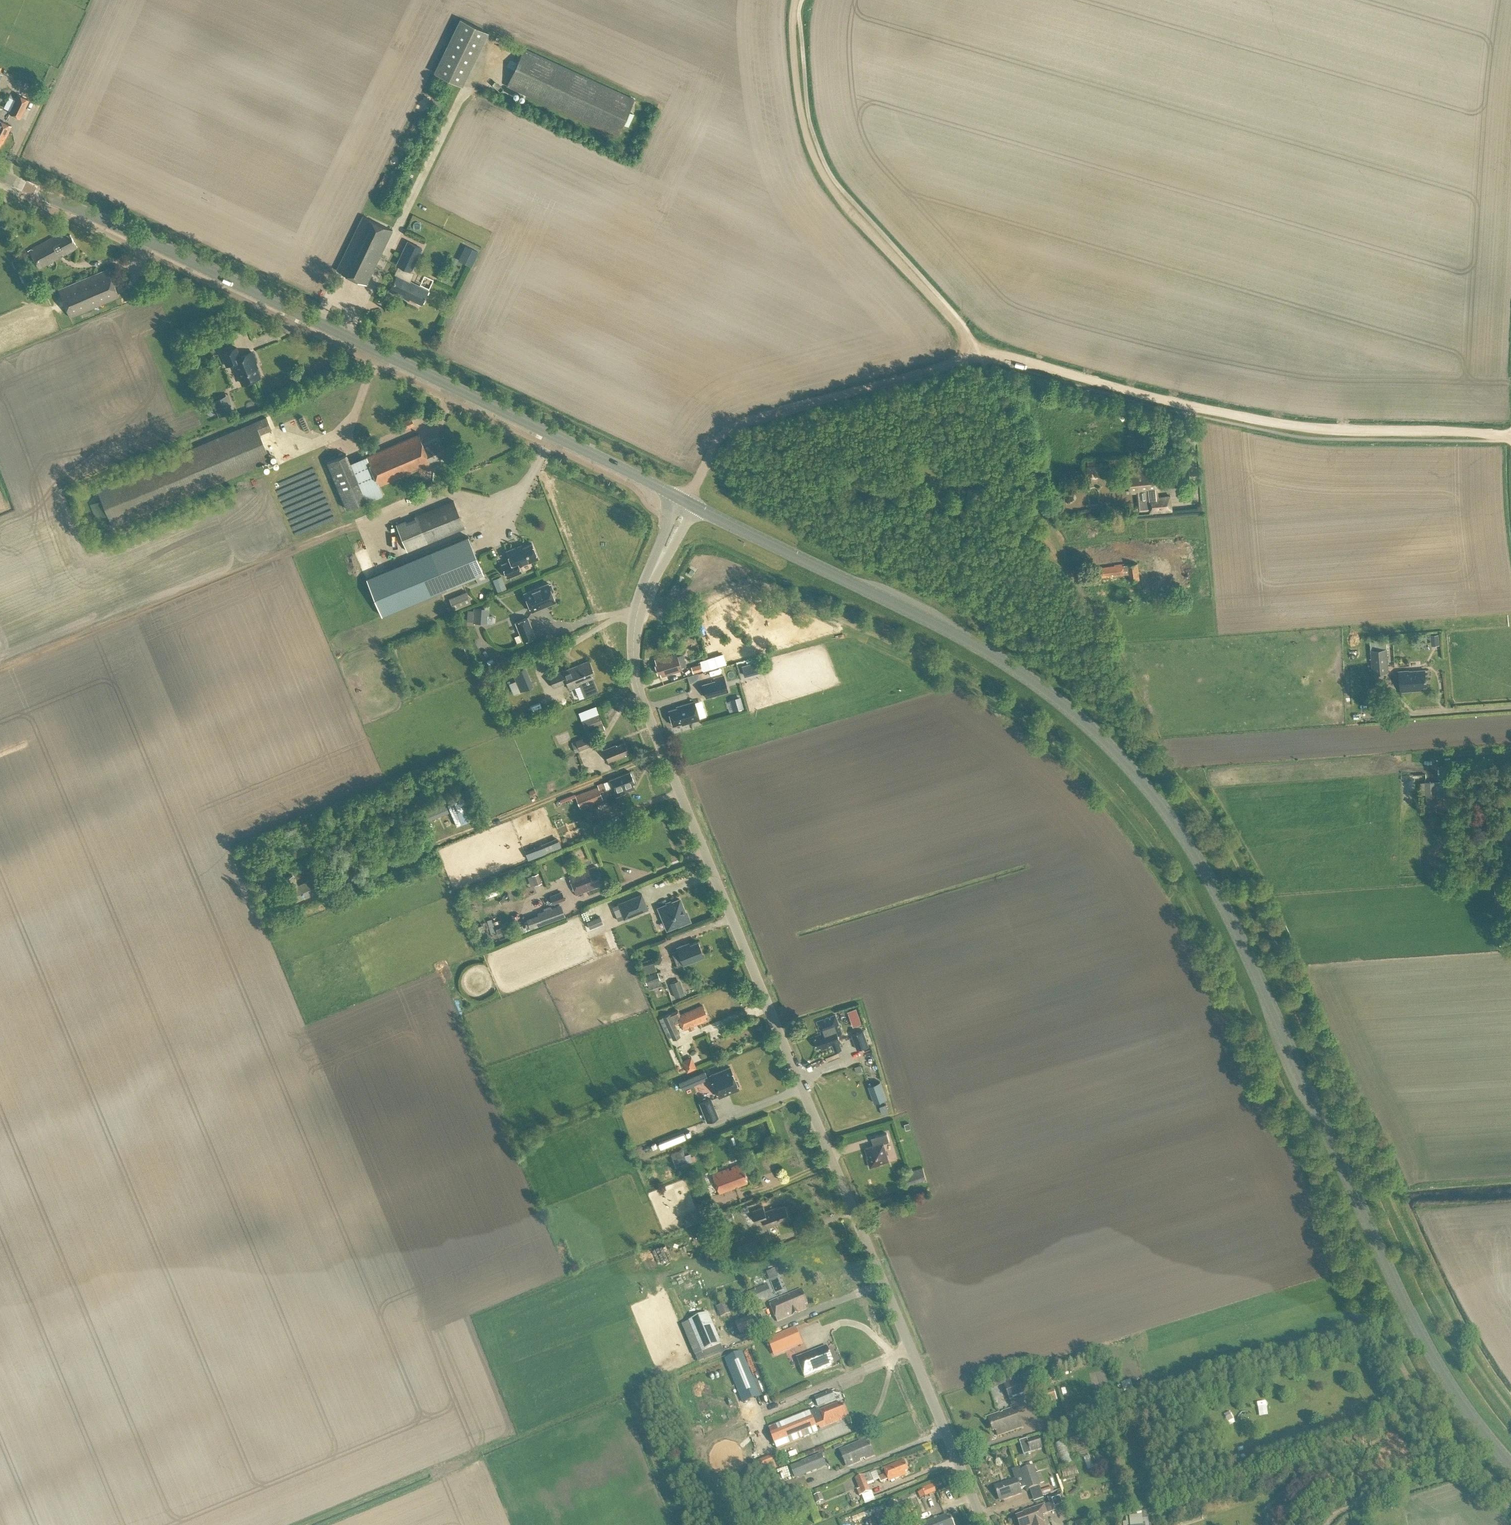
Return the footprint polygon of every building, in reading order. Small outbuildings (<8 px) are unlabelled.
[(434,73),(462,86),(489,32),(460,19),(434,73)] [(524,48),(506,87),(618,137),(624,124),(629,112),(635,99),(524,48)] [(19,118),(28,100),(18,94),(9,112),(19,118)] [(1,142),(2,142),(11,125),(0,120),(0,145),(1,142)] [(366,284),(392,229),(362,215),(336,269),(366,284)] [(39,268),(77,247),(70,234),(67,236),(64,230),(31,248),(32,250),(33,256),(39,268)] [(396,275),(388,291),(404,298),(405,296),(421,303),(427,290),(404,279),(408,271),(410,271),(421,248),(406,241),(395,264),(397,265),(393,274),(396,275)] [(119,296),(107,268),(58,289),(70,316),(119,296)] [(432,286),(435,277),(426,274),(423,283),(432,286)] [(253,363),(255,362),(251,351),(239,356),(235,347),(221,353),(226,365),(233,362),(242,383),(259,376),(253,363)] [(228,393),(212,400),(219,416),(235,409),(228,393)] [(269,459),(259,434),(271,429),(265,417),(96,487),(101,499),(90,504),(96,519),(107,514),(112,525),(269,459)] [(403,429),(415,425),(411,417),(400,421),(403,429)] [(419,433),(350,462),(347,454),(327,463),(346,509),(382,494),(378,486),(430,464),(429,463),(436,460),(436,458),(443,455),(438,442),(424,448),(419,433)] [(1088,478),(1098,477),(1098,465),(1096,465),(1096,461),(1088,461),(1088,466),(1087,466),(1088,478)] [(1129,477),(1130,492),(1148,490),(1149,498),(1148,498),(1149,512),(1171,510),(1170,496),(1155,497),(1155,490),(1158,490),(1156,472),(1132,474),(1132,477),(1129,477)] [(464,527),(453,500),(396,524),(406,550),(464,527)] [(445,589),(484,573),(468,536),(429,552),(366,578),(381,615),(445,589)] [(538,558),(532,543),(521,547),(520,544),(506,550),(510,560),(501,564),(507,577),(521,572),(519,566),(538,558)] [(1137,564),(1127,565),(1123,565),(1123,563),(1114,564),(1115,567),(1095,569),(1096,577),(1128,574),(1129,581),(1139,580),(1137,564)] [(498,591),(506,588),(503,581),(495,585),(498,591)] [(550,584),(547,584),(547,583),(523,593),(530,611),(554,601),(550,592),(552,590),(550,584)] [(501,593),(503,598),(514,594),(512,589),(501,593)] [(466,591),(460,593),(465,605),(471,603),(466,591)] [(489,608),(473,607),(472,622),(488,623),(489,608)] [(515,622),(523,641),(535,636),(527,617),(515,622)] [(694,631),(698,626),(693,622),(689,627),(694,631)] [(1389,672),(1387,648),(1386,639),(1370,640),(1371,649),(1373,673),(1389,672)] [(660,677),(681,670),(676,654),(662,658),(662,657),(653,660),(655,665),(653,665),(655,673),(658,672),(660,677)] [(714,666),(712,657),(700,661),(700,663),(691,666),(693,672),(702,669),(714,666)] [(591,673),(592,673),(593,672),(588,660),(563,671),(563,670),(562,670),(548,676),(553,687),(566,682),(569,688),(580,684),(585,697),(598,691),(591,673)] [(760,661),(742,666),(744,675),(763,670),(760,661)] [(533,686),(525,667),(513,672),(520,691),(533,686)] [(1425,686),(1424,670),(1407,671),(1407,670),(1397,671),(1399,692),(1422,690),(1422,687),(1425,686)] [(697,674),(686,678),(688,684),(699,680),(697,674)] [(706,697),(728,691),(723,675),(714,677),(715,680),(702,684),(706,697)] [(675,707),(667,710),(671,724),(680,722),(680,723),(697,718),(692,701),(675,706),(675,707)] [(1393,710),(1378,710),(1379,720),(1394,719),(1393,710)] [(583,729),(601,723),(597,713),(580,719),(583,729)] [(575,752),(591,746),(588,736),(571,742),(575,752)] [(622,751),(625,750),(622,741),(614,743),(614,742),(601,747),(605,760),(623,753),(622,751)] [(630,781),(633,780),(630,770),(608,779),(614,795),(624,792),(623,790),(632,786),(630,781)] [(600,794),(607,792),(603,781),(597,784),(598,785),(574,795),(579,807),(602,798),(600,794)] [(1426,806),(1437,806),(1437,797),(1445,797),(1444,781),(1426,782),(1426,806)] [(470,819),(476,817),(467,794),(461,797),(470,819)] [(593,832),(599,830),(597,824),(591,826),(593,832)] [(544,844),(547,852),(564,845),(561,837),(544,844)] [(574,894),(602,883),(595,866),(567,877),(574,894)] [(535,884),(541,882),(538,873),(531,875),(535,884)] [(294,902),(319,889),(314,878),(289,891),(294,902)] [(553,904),(565,899),(562,891),(550,896),(553,904)] [(642,893),(617,903),(623,918),(623,919),(648,908),(642,893)] [(679,898),(657,907),(667,928),(677,924),(689,920),(685,910),(684,910),(679,898)] [(530,928),(565,916),(561,904),(551,908),(550,905),(543,908),(544,910),(538,912),(538,914),(526,918),(530,928)] [(600,916),(587,921),(589,928),(602,923),(600,916)] [(1498,920),(1498,931),(1510,930),(1510,919),(1498,920)] [(698,949),(700,948),(697,940),(685,945),(684,943),(676,946),(677,950),(671,953),(677,966),(683,964),(701,956),(698,949)] [(644,973),(656,969),(653,961),(642,965),(644,973)] [(660,978),(661,978),(658,971),(644,977),(646,983),(647,983),(660,978)] [(662,984),(660,978),(647,983),(649,988),(662,984)] [(684,994),(679,980),(670,983),(675,997),(684,994)] [(675,1025),(680,1023),(682,1029),(705,1020),(703,1015),(706,1014),(702,1005),(679,1014),(677,1011),(663,1017),(663,1018),(660,1019),(668,1039),(672,1037),(673,1040),(680,1037),(675,1025)] [(856,1008),(848,1011),(850,1019),(858,1016),(856,1008)] [(834,1053),(841,1051),(838,1044),(839,1043),(835,1030),(815,1037),(815,1040),(813,1041),(816,1049),(820,1048),(821,1050),(831,1046),(834,1053)] [(863,1030),(852,1034),(857,1049),(869,1045),(863,1030)] [(694,1055),(684,1059),(688,1071),(699,1066),(694,1055)] [(709,1074),(718,1095),(718,1097),(739,1088),(738,1086),(739,1084),(737,1080),(735,1079),(730,1066),(709,1074)] [(682,1089),(693,1085),(690,1078),(679,1082),(682,1089)] [(868,1086),(875,1103),(887,1098),(881,1081),(868,1086)] [(718,1117),(710,1098),(699,1103),(707,1121),(718,1117)] [(753,1105),(723,1116),(725,1121),(755,1110),(753,1105)] [(887,1143),(885,1135),(873,1139),(875,1146),(863,1150),(866,1159),(865,1160),(868,1169),(877,1166),(877,1165),(886,1162),(881,1145),(887,1143)] [(683,1149),(672,1153),(673,1158),(685,1154),(683,1149)] [(674,1159),(676,1166),(694,1160),(691,1153),(674,1159)] [(719,1193),(746,1182),(744,1176),(746,1176),(741,1161),(711,1173),(719,1193)] [(907,1185),(926,1179),(922,1167),(903,1173),(907,1185)] [(696,1222),(718,1214),(716,1209),(713,1202),(692,1210),(696,1222)] [(781,1219),(789,1216),(785,1204),(773,1209),(773,1208),(765,1210),(764,1206),(753,1210),(758,1222),(764,1220),(766,1226),(782,1220),(781,1219)] [(718,1216),(728,1212),(726,1206),(716,1209),(718,1214),(718,1216)] [(766,1285),(747,1293),(752,1305),(771,1297),(766,1285)] [(804,1306),(806,1304),(801,1289),(769,1303),(777,1322),(806,1310),(804,1306)] [(722,1305),(716,1308),(720,1318),(726,1316),(722,1305)] [(722,1346),(709,1315),(682,1326),(695,1357),(696,1357),(699,1363),(724,1353),(721,1346),(722,1346)] [(742,1333),(757,1327),(753,1315),(737,1320),(742,1333)] [(767,1340),(770,1349),(799,1337),(796,1328),(767,1340)] [(830,1364),(833,1363),(827,1347),(806,1355),(798,1359),(797,1359),(798,1362),(805,1378),(821,1372),(820,1370),(823,1369),(823,1371),(832,1367),(830,1364)] [(748,1402),(764,1396),(748,1351),(732,1357),(748,1402)] [(1045,1388),(1057,1384),(1054,1375),(1042,1379),(1045,1388)] [(1004,1387),(1010,1402),(1013,1401),(1013,1400),(1026,1395),(1026,1396),(1033,1394),(1027,1379),(1004,1387)] [(1055,1392),(1044,1395),(1046,1402),(1053,1400),(1054,1403),(1058,1402),(1055,1392)] [(827,1405),(833,1403),(830,1395),(824,1397),(827,1405)] [(705,1401),(698,1404),(701,1412),(709,1409),(705,1401)] [(809,1417),(808,1413),(768,1429),(777,1450),(816,1434),(815,1430),(819,1428),(820,1430),(848,1418),(843,1406),(841,1407),(840,1404),(809,1417)] [(1098,1405),(1078,1411),(1081,1420),(1100,1414),(1098,1405)] [(1230,1417),(1235,1414),(1232,1410),(1233,1410),(1231,1407),(1226,1410),(1230,1417)] [(996,1437),(1021,1429),(1014,1410),(988,1419),(992,1432),(995,1432),(996,1437)] [(1040,1438),(1020,1444),(1024,1457),(1031,1455),(1031,1454),(1044,1450),(1040,1438)] [(854,1466),(875,1457),(869,1444),(867,1445),(866,1442),(847,1450),(854,1466)] [(1061,1455),(1070,1456),(1071,1442),(1061,1442),(1061,1455)] [(785,1450),(770,1456),(774,1467),(790,1460),(785,1450)] [(827,1468),(822,1455),(790,1468),(794,1480),(827,1468)] [(883,1468),(886,1476),(879,1479),(881,1485),(889,1482),(906,1476),(904,1472),(907,1471),(903,1461),(883,1468)] [(1021,1491),(1026,1489),(1027,1492),(1041,1487),(1040,1485),(1044,1484),(1040,1473),(1036,1474),(1034,1468),(1020,1472),(1024,1484),(1020,1486),(1018,1480),(994,1488),(999,1503),(1023,1495),(1021,1491)] [(874,1482),(870,1474),(855,1480),(860,1490),(857,1491),(860,1497),(862,1496),(871,1493),(868,1487),(867,1484),(874,1482)] [(1052,1488),(1042,1492),(1043,1497),(1054,1493),(1052,1488)] [(917,1493),(913,1495),(917,1506),(921,1504),(917,1493)] [(814,1497),(817,1504),(823,1502),(820,1494),(814,1497)] [(1058,1509),(1066,1506),(1063,1498),(1055,1500),(1058,1509)] [(1045,1507),(1024,1514),(1025,1515),(1016,1518),(1019,1524),(1044,1524),(1042,1517),(1047,1515),(1045,1507)] [(1151,1515),(1139,1516),(1126,1518),(1126,1523),(1123,1524),(1152,1524),(1151,1515)] [(950,1518),(948,1519),(947,1517),(940,1520),(938,1517),(922,1523),(923,1524),(953,1524),(950,1518)]
